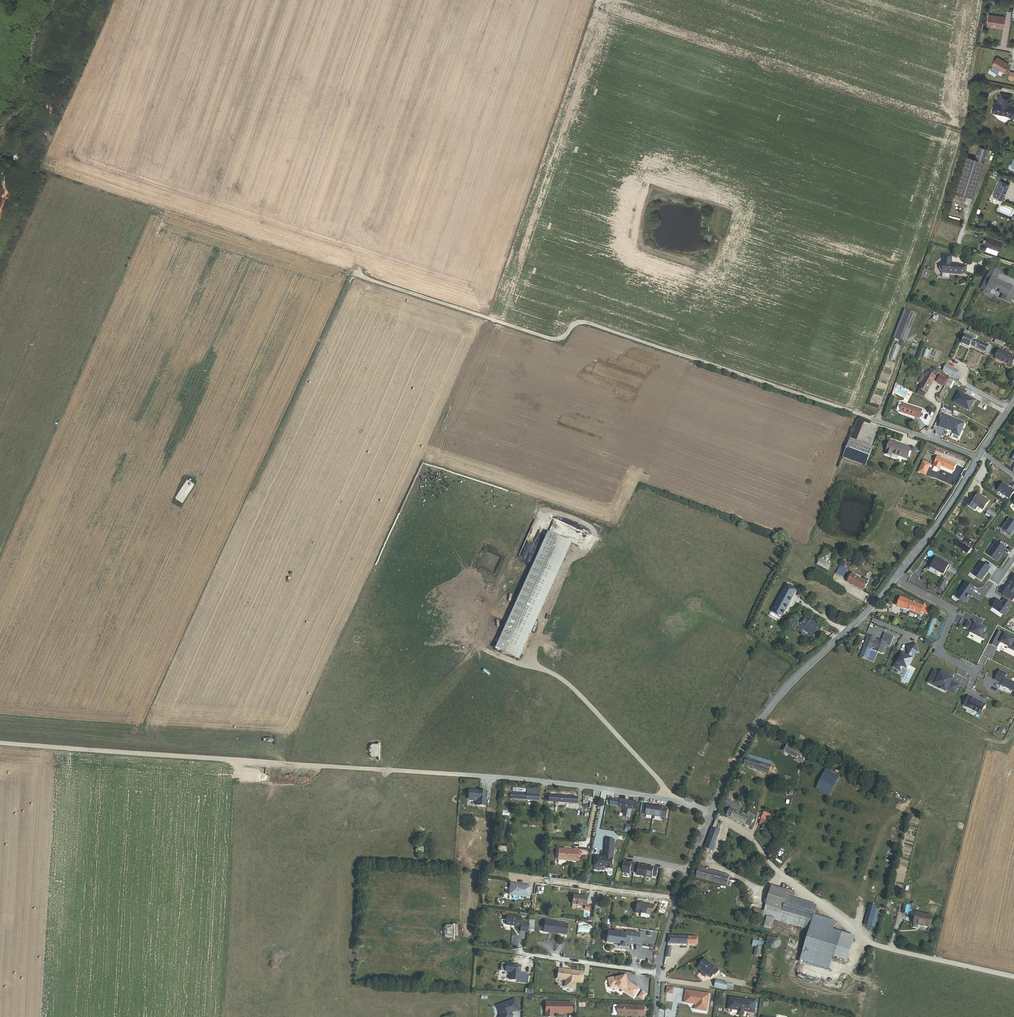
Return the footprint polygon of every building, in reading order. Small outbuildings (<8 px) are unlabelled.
[(1003,28),(1004,17),(988,15),(987,27),(992,27),(1003,28)] [(1008,64),(997,58),(992,66),(1003,72),(1008,64)] [(1000,94),(1000,97),(997,96),(996,102),(994,102),(991,113),(1005,115),(1013,119),(1013,106),(1011,105),(1012,101),(1010,101),(1011,96),(1000,94)] [(975,159),(983,162),(987,149),(979,147),(975,159)] [(972,198),(984,162),(983,162),(975,159),(966,156),(954,192),(972,198)] [(993,196),(1002,200),(1011,180),(1002,176),(993,196)] [(965,201),(966,198),(954,194),(952,201),(961,203),(962,200),(965,201)] [(998,250),(1002,241),(988,236),(986,240),(983,239),(982,242),(980,244),(979,246),(980,249),(983,250),(985,249),(986,246),(998,250)] [(940,269),(942,273),(960,275),(960,273),(966,274),(967,266),(960,265),(960,264),(950,263),(950,261),(951,261),(952,255),(944,254),(943,262),(940,266),(940,269)] [(991,268),(981,289),(991,293),(993,289),(1003,294),(1001,298),(1010,302),(1013,294),(1013,293),(1012,292),(1013,288),(996,280),(1000,272),(991,268)] [(917,314),(905,310),(894,338),(906,343),(917,314)] [(976,340),(977,337),(965,331),(964,335),(965,336),(962,344),(970,348),(971,345),(989,353),(991,347),(976,340)] [(1000,349),(996,359),(1011,366),(1013,360),(1013,356),(1000,349)] [(943,371),(956,378),(959,372),(947,365),(943,371)] [(924,375),(923,374),(919,382),(922,383),(919,389),(920,390),(918,394),(924,397),(927,393),(927,394),(934,380),(932,379),(934,375),(926,372),(924,375)] [(946,378),(940,375),(936,382),(942,385),(946,378)] [(946,384),(953,387),(956,382),(949,379),(946,384)] [(968,410),(974,400),(958,391),(953,401),(968,410)] [(920,418),(923,410),(903,403),(900,402),(899,403),(897,408),(898,410),(901,411),(900,412),(920,418)] [(988,417),(990,413),(992,411),(980,404),(974,413),(987,420),(988,417)] [(965,423),(944,414),(939,427),(952,432),(952,433),(954,434),(952,438),(957,440),(959,436),(965,423)] [(850,439),(857,441),(865,421),(858,419),(850,439)] [(843,457),(866,466),(873,447),(857,441),(850,439),(843,457)] [(892,455),(908,459),(911,448),(890,441),(885,455),(892,457),(892,455)] [(933,467),(940,470),(941,467),(953,472),(956,465),(937,457),(933,467)] [(923,463),(918,473),(925,476),(930,466),(923,463)] [(194,485),(187,480),(174,499),(182,503),(194,485)] [(1013,493),(1013,492),(1003,483),(998,491),(1009,499),(1013,493)] [(978,494),(969,507),(974,511),(977,507),(982,511),(989,502),(978,494)] [(964,508),(970,502),(967,499),(961,506),(964,508)] [(1009,519),(1002,529),(1011,536),(1013,531),(1013,522),(1009,519)] [(916,533),(919,527),(902,520),(899,526),(916,533)] [(571,543),(547,532),(499,639),(497,643),(495,648),(518,659),(571,543)] [(963,543),(971,549),(975,544),(966,538),(963,543)] [(967,555),(971,549),(963,543),(959,541),(955,546),(967,555)] [(1000,556),(1005,548),(996,542),(988,555),(997,561),(1001,556),(1000,556)] [(817,565),(828,571),(834,560),(833,559),(836,554),(826,549),(817,565)] [(930,568),(943,575),(948,565),(935,558),(930,568)] [(981,581),(990,568),(982,563),(974,574),(974,576),(981,581)] [(836,574),(843,578),(847,570),(840,566),(836,574)] [(864,578),(862,580),(852,574),(847,583),(864,592),(870,581),(865,578),(864,578)] [(1013,582),(1011,581),(1006,589),(1007,590),(1003,595),(1013,602),(1013,601),(1013,580),(1013,582)] [(942,581),(937,589),(941,591),(946,583),(942,581)] [(772,610),(782,615),(796,588),(794,587),(790,585),(787,583),(772,610)] [(969,596),(974,589),(966,583),(956,597),(964,602),(965,602),(969,596)] [(933,611),(935,608),(925,604),(924,606),(895,595),(892,604),(921,614),(921,613),(930,616),(932,611),(933,611)] [(1002,604),(998,601),(993,608),(1005,616),(1013,605),(1005,600),(1002,604)] [(808,621),(804,619),(798,628),(803,632),(801,635),(806,638),(807,636),(812,639),(817,632),(819,633),(822,628),(813,621),(811,623),(808,621)] [(967,622),(964,628),(971,631),(970,633),(980,638),(980,637),(984,639),(986,635),(982,633),(985,628),(980,625),(979,626),(974,624),(974,625),(967,622)] [(998,631),(991,645),(997,648),(1000,642),(1010,648),(1013,651),(1013,639),(998,631)] [(881,641),(886,643),(885,645),(890,647),(894,637),(884,633),(881,641)] [(874,651),(881,654),(885,645),(886,643),(881,641),(878,640),(878,642),(875,641),(875,639),(868,636),(864,646),(865,647),(870,649),(871,649),(872,648),(875,649),(874,651)] [(897,663),(895,663),(893,667),(900,671),(903,667),(906,669),(912,659),(910,658),(912,654),(918,652),(915,644),(907,647),(908,652),(907,656),(902,654),(897,663)] [(862,654),(867,656),(870,649),(865,647),(862,654)] [(939,674),(933,670),(930,677),(936,680),(934,684),(941,687),(940,689),(946,692),(946,690),(954,694),(959,685),(951,682),(950,681),(951,678),(949,677),(950,676),(941,671),(939,674)] [(1004,678),(1006,674),(999,670),(994,680),(1001,683),(1000,685),(1013,692),(1013,683),(1004,678)] [(936,680),(930,677),(927,683),(940,689),(941,687),(934,684),(936,680)] [(980,714),(985,704),(968,696),(963,705),(980,714)] [(376,760),(378,761),(379,744),(376,745),(376,747),(369,746),(367,747),(369,749),(367,750),(367,752),(369,754),(367,755),(368,757),(376,757),(376,760)] [(795,761),(802,764),(807,754),(788,745),(784,753),(796,758),(795,761)] [(743,766),(768,774),(771,766),(760,762),(746,758),(743,766)] [(526,800),(538,801),(539,790),(526,789),(526,794),(526,800)] [(487,808),(488,793),(471,792),(470,801),(474,801),(474,802),(478,803),(478,807),(487,808)] [(558,803),(577,804),(577,797),(557,796),(549,795),(549,802),(556,803),(558,803)] [(637,810),(638,803),(612,798),(611,805),(623,808),(625,811),(624,816),(630,818),(632,809),(637,810)] [(641,814),(666,818),(668,809),(642,805),(641,814)] [(726,817),(750,828),(756,816),(748,813),(747,815),(731,808),(726,817)] [(705,849),(712,852),(719,831),(712,829),(705,849)] [(422,860),(423,860),(425,838),(423,838),(423,842),(418,841),(417,846),(414,846),(413,847),(414,849),(413,850),(413,852),(415,852),(413,854),(415,856),(421,856),(422,860)] [(605,858),(595,857),(595,867),(608,868),(608,870),(613,870),(615,840),(606,839),(605,858)] [(494,854),(500,854),(504,856),(504,846),(500,846),(494,846),(494,854)] [(578,861),(578,849),(574,849),(574,850),(559,849),(558,860),(578,861)] [(657,876),(659,868),(653,867),(642,865),(629,863),(626,862),(624,873),(631,874),(631,871),(639,873),(639,876),(653,878),(653,876),(657,876)] [(696,879),(727,886),(729,876),(699,869),(696,879)] [(528,897),(530,886),(510,883),(508,895),(528,897)] [(782,911),(785,902),(787,897),(788,892),(772,887),(766,906),(782,911)] [(573,904),(586,906),(587,897),(574,895),(573,904)] [(815,911),(817,906),(787,897),(785,902),(815,911)] [(774,920),(809,931),(812,923),(814,915),(815,911),(785,902),(782,911),(766,906),(764,912),(761,921),(766,922),(764,928),(771,930),(774,920)] [(649,918),(649,914),(650,914),(651,905),(638,904),(637,913),(641,913),(640,917),(649,918)] [(864,925),(874,928),(880,910),(876,909),(877,907),(869,905),(864,925)] [(761,921),(764,912),(755,910),(753,918),(761,921)] [(913,925),(929,928),(931,917),(916,913),(913,925)] [(506,915),(505,926),(519,927),(520,917),(506,915)] [(836,922),(814,915),(812,923),(809,931),(799,962),(828,971),(833,956),(847,960),(855,936),(833,929),(836,922)] [(566,934),(568,924),(544,921),(543,931),(566,934)] [(451,940),(453,940),(453,924),(450,924),(450,926),(443,926),(442,928),(443,929),(440,930),(441,933),(442,934),(441,936),(443,937),(449,937),(451,940)] [(638,943),(639,933),(625,931),(625,934),(608,932),(606,942),(616,944),(619,944),(619,945),(619,946),(625,947),(625,943),(625,941),(629,942),(638,943)] [(668,945),(697,946),(697,937),(689,937),(670,936),(668,945)] [(776,950),(780,947),(781,942),(778,938),(773,938),(769,940),(768,945),(771,949),(776,950)] [(763,942),(754,940),(752,946),(756,947),(754,956),(759,958),(761,948),(763,942)] [(719,972),(704,960),(701,964),(701,965),(698,969),(702,973),(700,975),(705,978),(707,976),(711,979),(714,976),(716,977),(719,972)] [(519,982),(528,983),(530,973),(521,972),(522,965),(503,962),(502,970),(512,972),(511,979),(519,980),(519,982)] [(569,970),(557,969),(556,978),(564,980),(563,987),(573,988),(574,981),(581,982),(582,972),(572,971),(572,972),(569,971),(569,970)] [(622,977),(621,976),(608,979),(610,989),(617,987),(629,996),(635,987),(625,981),(622,979),(622,977)] [(728,984),(717,982),(715,988),(727,991),(728,984)] [(633,998),(638,989),(635,987),(629,996),(633,998)] [(707,1011),(709,994),(686,991),(684,1003),(696,1004),(696,1009),(707,1011)] [(756,1001),(730,997),(728,1009),(738,1010),(738,1014),(739,1015),(743,1016),(744,1015),(744,1011),(755,1013),(756,1001)] [(511,1016),(510,1014),(517,1012),(513,1000),(496,1006),(498,1015),(498,1016),(511,1016)] [(572,1003),(546,1002),(545,1016),(546,1016),(553,1016),(553,1012),(555,1012),(555,1013),(564,1013),(564,1012),(571,1012),(572,1003)] [(645,1006),(639,1006),(639,1005),(618,1004),(618,1005),(615,1005),(614,1006),(613,1014),(614,1015),(618,1015),(632,1016),(639,1016),(645,1016),(645,1006)]
